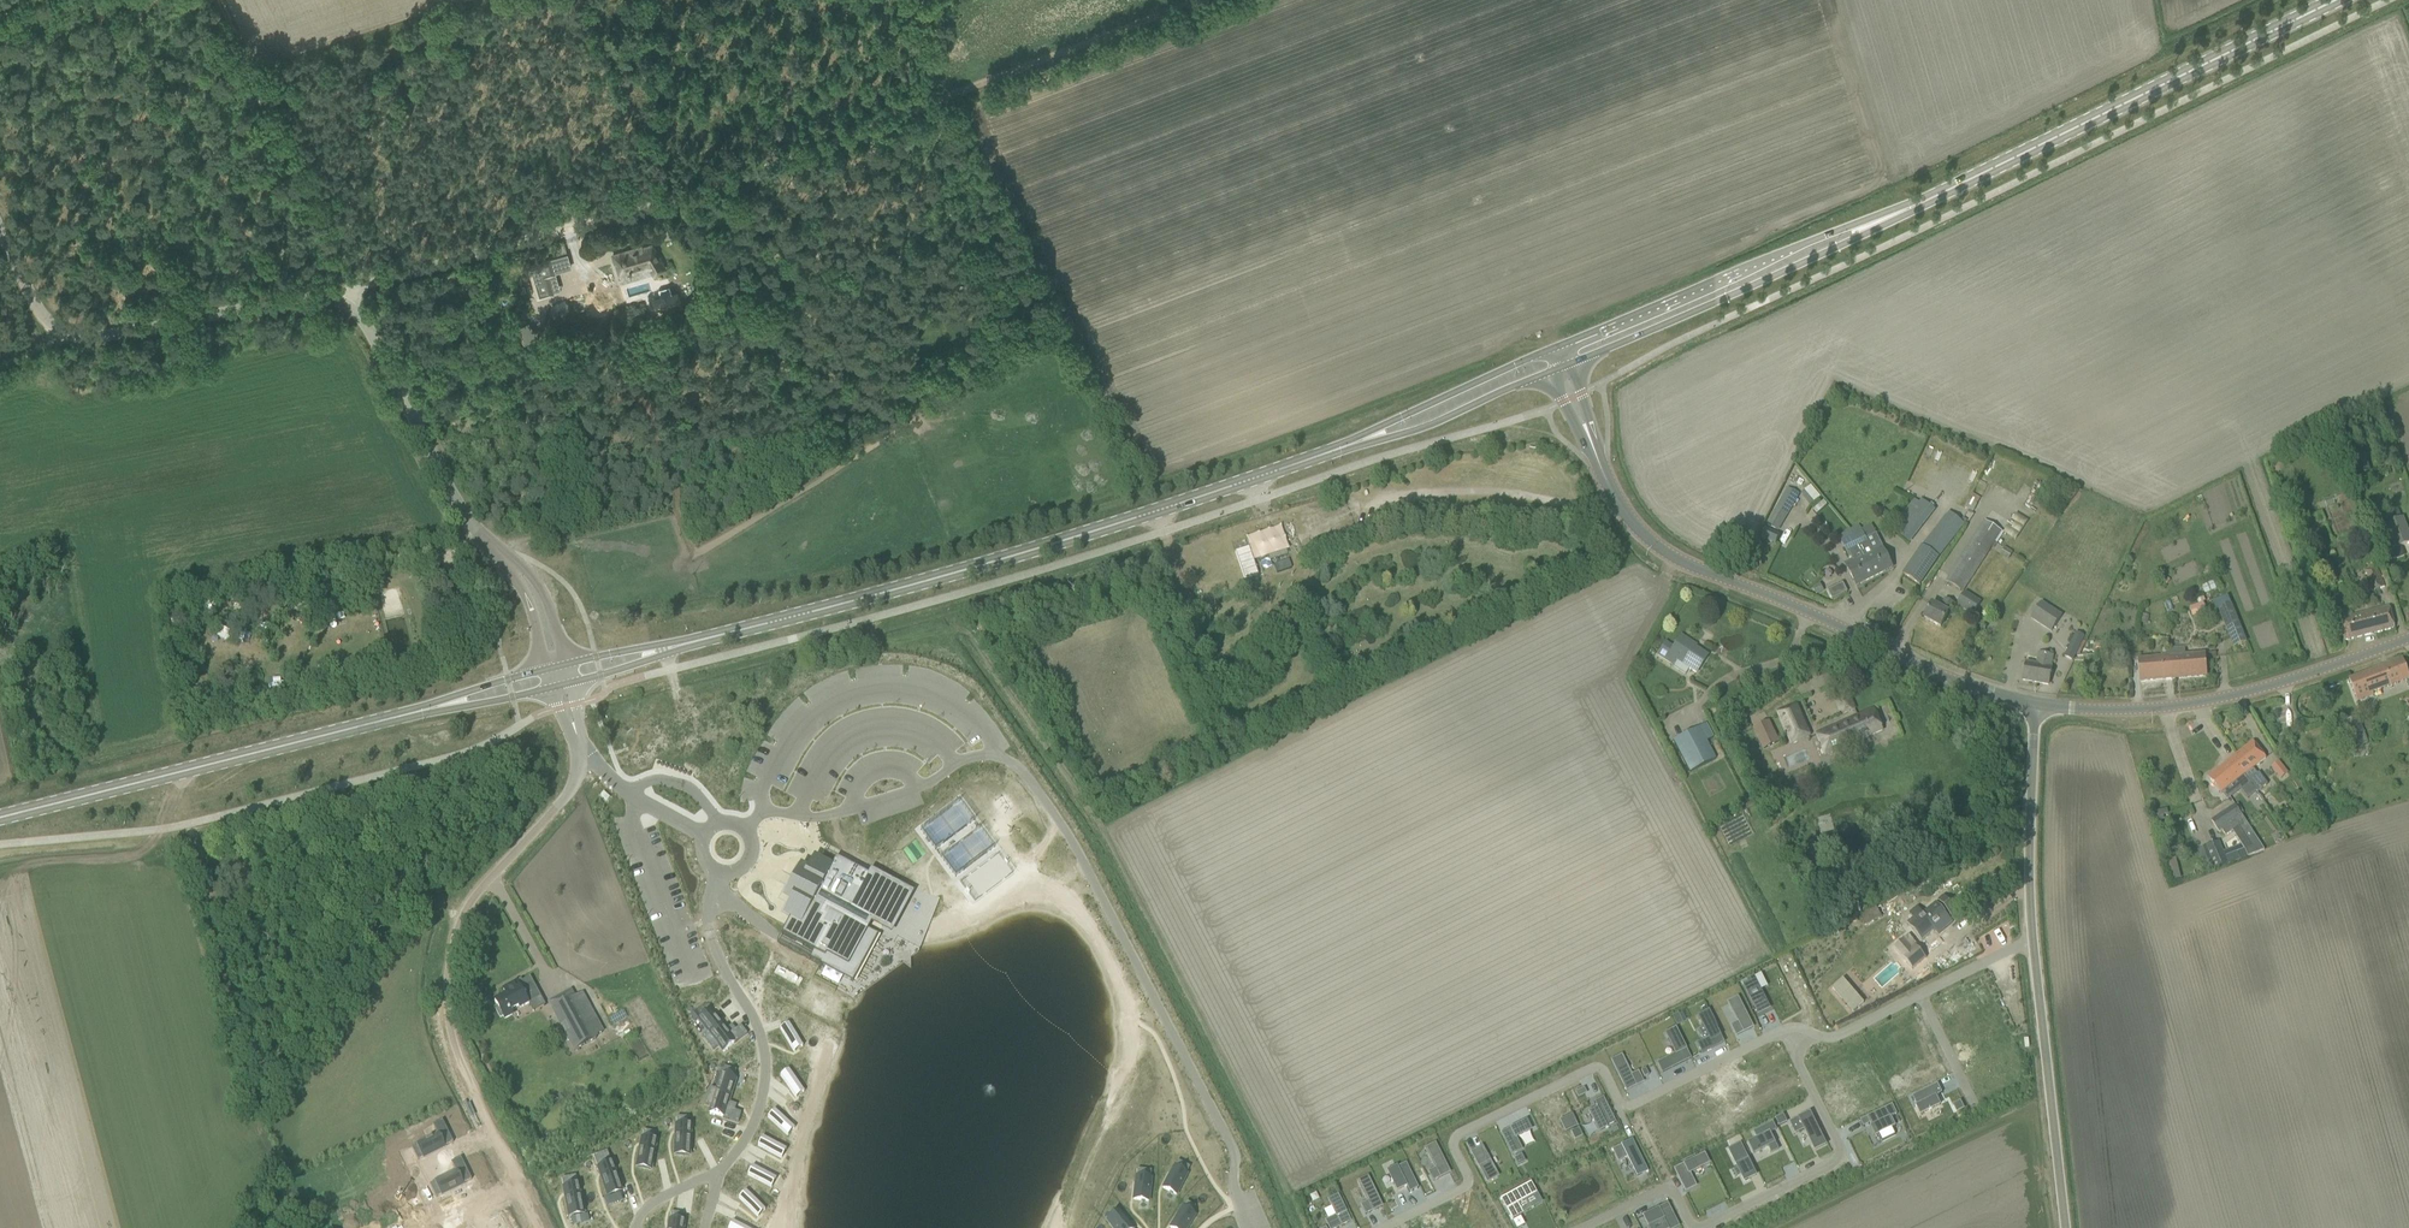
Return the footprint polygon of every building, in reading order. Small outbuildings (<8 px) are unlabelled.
[(654,275),(665,268),(652,245),(635,250),(634,249),(612,255),(615,263),(616,262),(618,271),(628,268),(629,271),(632,270),(631,269),(648,265),(654,275)] [(567,254),(527,266),(536,297),(552,293),(547,276),(553,274),(552,270),(570,265),(567,254)] [(676,293),(672,294),(661,298),(653,300),(655,308),(656,310),(679,302),(676,293)] [(1811,485),(1801,493),(1810,505),(1821,497),(1811,485)] [(1767,524),(1775,529),(1796,493),(1788,488),(1767,524)] [(2345,491),(2337,494),(2339,502),(2348,499),(2345,491)] [(1800,495),(1796,493),(1775,529),(1779,531),(1800,495)] [(1972,494),(1965,508),(1973,512),(1981,498),(1972,494)] [(2294,500),(2298,510),(2310,506),(2305,496),(2294,500)] [(1935,510),(1922,500),(1906,519),(1919,530),(1935,510)] [(1882,508),(1878,512),(1885,519),(1889,514),(1882,508)] [(1950,512),(1923,546),(1904,574),(1904,575),(1920,585),(1939,557),(1965,525),(1950,512)] [(2004,532),(2015,539),(2029,520),(2017,513),(2004,532)] [(2398,549),(2408,544),(2408,531),(2405,519),(2389,525),(2398,549)] [(1998,529),(1988,523),(1985,521),(1947,582),(1963,592),(2001,531),(1998,529)] [(1859,525),(1848,530),(1852,535),(1861,552),(1864,558),(1864,559),(1873,577),(1887,570),(1892,568),(1887,557),(1888,556),(1882,546),(1872,551),(1871,547),(1869,548),(1866,541),(1859,525)] [(1281,527),(1246,538),(1254,562),(1289,551),(1281,527)] [(1765,529),(1761,538),(1776,545),(1776,544),(1780,536),(1765,529)] [(1849,558),(1852,557),(1861,552),(1852,535),(1848,530),(1845,532),(1846,533),(1838,536),(1849,558)] [(1244,579),(1257,574),(1248,547),(1235,552),(1244,579)] [(2004,548),(2001,554),(2009,559),(2013,553),(2004,548)] [(1853,560),(1845,564),(1856,586),(1873,577),(1864,559),(1864,558),(1861,552),(1852,557),(1851,557),(1853,560)] [(1289,561),(1275,566),(1278,574),(1292,569),(1289,561)] [(2378,565),(2364,570),(2372,591),(2385,586),(2378,565)] [(295,576),(297,583),(316,579),(314,572),(295,576)] [(295,576),(279,579),(282,594),(299,591),(297,583),(295,576)] [(1832,597),(1847,590),(1843,581),(1828,589),(1832,597)] [(2202,586),(2205,593),(2216,589),(2213,582),(2202,586)] [(1816,593),(1821,590),(1818,584),(1812,586),(1816,593)] [(1982,602),(1967,592),(1958,605),(1973,616),(1982,602)] [(316,599),(318,604),(341,598),(340,593),(316,599)] [(341,598),(318,604),(321,619),(345,614),(341,598)] [(1932,605),(1930,608),(1924,618),(1941,627),(1953,605),(1944,601),(1940,610),(1932,605)] [(2062,616),(2042,602),(2031,619),(2051,632),(2062,616)] [(2203,603),(2189,608),(2192,617),(2206,612),(2203,603)] [(2246,642),(2242,631),(2231,605),(2219,610),(2229,636),(2234,647),(2246,642)] [(2339,615),(2340,620),(2339,620),(2344,641),(2395,628),(2390,607),(2352,617),(2351,612),(2339,615)] [(315,613),(313,612),(303,614),(309,627),(316,625),(315,621),(316,619),(315,613)] [(2076,632),(2065,657),(2073,661),(2077,655),(2079,656),(2085,643),(2083,641),(2085,636),(2076,632)] [(1673,648),(1665,642),(1659,653),(1658,653),(1667,658),(1672,662),(1672,663),(1674,665),(1673,668),(1685,675),(1689,668),(1697,672),(1706,658),(1694,649),(1695,646),(1681,637),(1673,648)] [(2112,652),(2111,642),(2097,642),(2097,647),(2103,647),(2104,652),(2112,652)] [(2185,647),(2171,648),(2174,679),(2206,676),(2205,655),(2186,656),(2185,647)] [(2162,649),(2163,658),(2139,660),(2141,681),(2174,679),(2171,648),(2162,649)] [(2048,685),(2051,673),(2054,657),(2039,654),(2038,664),(2026,662),(2023,680),(2048,685)] [(2408,679),(2408,676),(2403,659),(2349,679),(2358,701),(2374,695),(2373,693),(2408,679)] [(1826,668),(1812,674),(1819,691),(1834,684),(1826,668)] [(1854,708),(1849,696),(1837,702),(1842,714),(1854,708)] [(1778,712),(1792,745),(1811,737),(1797,704),(1778,712)] [(1828,755),(1877,733),(1883,730),(1874,710),(1863,715),(1819,735),(1828,755)] [(2344,723),(2353,748),(2367,743),(2358,718),(2344,723)] [(1761,725),(1754,729),(1764,750),(1771,747),(1773,746),(1779,743),(1769,722),(1761,725)] [(1673,741),(1689,773),(1716,759),(1707,742),(1713,738),(1706,724),(1673,741)] [(2250,782),(2249,782),(2257,792),(2257,793),(2268,785),(2259,774),(2258,775),(2254,769),(2266,759),(2253,742),(2232,759),(2245,775),(2250,782)] [(2232,759),(2209,778),(2216,787),(2222,794),(2226,800),(2241,788),(2249,798),(2257,792),(2249,782),(2250,782),(2245,775),(2232,759)] [(2283,767),(2279,762),(2272,767),(2276,773),(2283,767)] [(1784,794),(1789,792),(1787,785),(1781,788),(1784,794)] [(603,792),(601,795),(607,801),(610,798),(603,792)] [(2238,804),(2235,806),(2240,814),(2243,812),(2238,804)] [(2235,805),(2211,821),(2219,833),(2223,831),(2226,836),(2239,828),(2252,847),(2244,850),(2241,845),(2223,852),(2228,863),(2228,864),(2241,860),(2264,850),(2240,814),(2235,806),(2235,805)] [(2204,863),(2208,872),(2228,863),(2219,841),(2206,847),(2209,854),(2206,855),(2208,861),(2204,863)] [(792,919),(784,934),(819,952),(817,955),(825,959),(821,967),(854,985),(879,937),(868,931),(871,926),(873,921),(891,931),(911,893),(872,872),(869,877),(837,860),(832,871),(821,865),(809,887),(808,886),(805,891),(802,896),(804,897),(793,918),(792,919)] [(1914,918),(1908,923),(1922,939),(1934,929),(1938,934),(1952,922),(1948,917),(1956,911),(1955,910),(1954,911),(1943,898),(1944,897),(1943,897),(1936,903),(1924,913),(1918,906),(1910,913),(1914,918)] [(1864,927),(1882,917),(1877,907),(1858,917),(1864,927)] [(1839,933),(1837,927),(1830,930),(1833,936),(1839,933)] [(1903,939),(1894,947),(1902,957),(1912,969),(1926,958),(1915,946),(1917,944),(1909,935),(1903,939)] [(506,995),(494,1001),(498,1007),(495,1008),(500,1018),(503,1017),(504,1019),(512,1015),(510,1011),(518,1006),(519,1008),(528,1004),(541,997),(530,977),(522,981),(521,979),(516,981),(503,989),(506,995)] [(1747,980),(1742,983),(1743,986),(1744,985),(1758,1013),(1770,1007),(1768,1003),(1769,1003),(1767,1000),(1755,977),(1748,981),(1747,980)] [(1843,980),(1833,989),(1853,1013),(1864,1004),(1843,980)] [(575,997),(571,990),(547,1003),(573,1051),(582,1047),(597,1038),(596,1036),(604,1032),(582,993),(575,997)] [(1738,998),(1729,1003),(1739,1023),(1732,1026),(1737,1035),(1753,1027),(1738,998)] [(703,1005),(689,1015),(695,1022),(708,1011),(703,1005)] [(1685,1010),(1679,1013),(1683,1022),(1689,1019),(1685,1010)] [(1704,1040),(1697,1043),(1702,1053),(1724,1042),(1708,1011),(1698,1016),(1704,1027),(1699,1030),(1704,1040)] [(711,1012),(699,1021),(708,1032),(702,1036),(713,1051),(719,1047),(723,1052),(734,1043),(734,1044),(735,1044),(747,1034),(741,1026),(735,1030),(732,1025),(726,1029),(727,1030),(726,1031),(724,1030),(724,1029),(711,1012)] [(1677,1014),(1671,1017),(1676,1027),(1683,1024),(1677,1014)] [(789,1024),(780,1029),(792,1048),(794,1052),(795,1051),(793,1047),(796,1045),(799,1044),(802,1047),(803,1047),(800,1043),(789,1024)] [(1675,1053),(1657,1063),(1662,1072),(1690,1058),(1685,1049),(1675,1028),(1665,1033),(1675,1053)] [(2015,1046),(2008,1049),(2011,1056),(2018,1053),(2015,1046)] [(1621,1056),(1612,1061),(1626,1090),(1642,1082),(1637,1073),(1631,1076),(1621,1056)] [(720,1065),(718,1073),(734,1078),(737,1070),(720,1065)] [(789,1070),(780,1075),(793,1094),(796,1098),(797,1097),(794,1093),(797,1091),(800,1089),(803,1093),(804,1092),(801,1088),(789,1070)] [(710,1087),(705,1105),(711,1107),(710,1113),(723,1117),(722,1118),(725,1119),(738,1123),(741,1113),(735,1111),(736,1106),(736,1105),(730,1103),(729,1104),(728,1104),(729,1102),(729,1101),(733,1086),(735,1080),(721,1076),(717,1089),(710,1087)] [(1937,1084),(1912,1096),(1917,1106),(1916,1106),(1916,1107),(1917,1107),(1921,1114),(1940,1105),(1936,1096),(1942,1093),(1937,1084)] [(1582,1089),(1576,1092),(1578,1098),(1585,1094),(1582,1089)] [(1597,1108),(1588,1112),(1592,1121),(1593,1124),(1594,1124),(1598,1132),(1606,1128),(1606,1129),(1607,1128),(1607,1127),(1616,1122),(1603,1097),(1594,1102),(1597,1108)] [(1776,1099),(1768,1102),(1771,1108),(1779,1105),(1776,1099)] [(1564,1101),(1537,1114),(1542,1124),(1559,1116),(1566,1131),(1577,1126),(1564,1101)] [(1960,1102),(1953,1105),(1956,1112),(1963,1109),(1960,1102)] [(1893,1105),(1860,1121),(1864,1127),(1870,1124),(1872,1127),(1871,1127),(1875,1135),(1879,1134),(1892,1127),(1895,1126),(1891,1117),(1897,1114),(1893,1105)] [(774,1110),(768,1117),(784,1133),(788,1136),(789,1135),(785,1132),(788,1129),(790,1126),(794,1129),(795,1128),(791,1125),(774,1110)] [(1810,1112),(1790,1122),(1796,1133),(1805,1129),(1815,1150),(1826,1145),(1810,1112)] [(1783,1116),(1776,1119),(1780,1126),(1787,1123),(1783,1116)] [(675,1154),(675,1155),(688,1155),(689,1155),(689,1149),(691,1126),(687,1125),(687,1117),(677,1117),(676,1125),(676,1132),(676,1134),(675,1148),(675,1154)] [(437,1135),(411,1147),(418,1160),(444,1147),(453,1143),(447,1130),(442,1121),(433,1125),(437,1135)] [(1526,1121),(1501,1133),(1512,1154),(1521,1150),(1515,1138),(1530,1130),(1526,1121)] [(1758,1139),(1749,1143),(1754,1153),(1769,1146),(1772,1153),(1778,1150),(1770,1133),(1776,1130),(1773,1123),(1755,1132),(1758,1139)] [(1578,1129),(1572,1132),(1575,1139),(1581,1136),(1582,1136),(1579,1129),(1578,1129)] [(636,1166),(636,1167),(637,1167),(650,1170),(651,1170),(651,1169),(652,1163),(656,1141),(652,1140),(654,1132),(644,1130),(642,1138),(641,1144),(640,1145),(640,1147),(638,1161),(636,1166)] [(762,1137),(758,1146),(778,1156),(782,1159),(782,1157),(778,1155),(780,1152),(782,1149),(786,1151),(786,1150),(783,1147),(762,1137)] [(1632,1141),(1613,1150),(1618,1160),(1627,1156),(1637,1176),(1647,1171),(1641,1158),(1639,1152),(1638,1152),(1632,1141)] [(1435,1144),(1425,1149),(1436,1171),(1430,1174),(1433,1181),(1449,1173),(1435,1144)] [(1741,1144),(1729,1150),(1745,1181),(1756,1176),(1741,1144)] [(1482,1147),(1471,1153),(1487,1182),(1498,1176),(1482,1147)] [(607,1150),(594,1155),(598,1167),(598,1168),(600,1174),(601,1176),(606,1189),(608,1195),(621,1191),(622,1191),(621,1190),(619,1184),(612,1163),(611,1163),(607,1150)] [(1521,1155),(1514,1158),(1517,1165),(1524,1162),(1521,1155)] [(1704,1155),(1675,1169),(1685,1191),(1695,1186),(1689,1173),(1708,1163),(1704,1155)] [(456,1172),(430,1184),(436,1197),(462,1185),(471,1180),(461,1158),(451,1162),(456,1172)] [(1169,1174),(1163,1187),(1168,1190),(1176,1194),(1186,1173),(1190,1166),(1177,1159),(1174,1167),(1173,1166),(1170,1173),(1169,1174)] [(1397,1166),(1387,1170),(1397,1189),(1405,1185),(1409,1193),(1418,1188),(1406,1163),(1397,1167),(1397,1166)] [(752,1166),(748,1175),(768,1185),(772,1188),(772,1186),(768,1184),(770,1181),(772,1178),(776,1180),(776,1179),(772,1177),(752,1166)] [(1135,1185),(1133,1198),(1135,1199),(1148,1200),(1151,1177),(1150,1177),(1151,1169),(1137,1167),(1136,1175),(1135,1183),(1135,1185)] [(576,1175),(562,1178),(564,1187),(563,1187),(565,1193),(565,1195),(565,1196),(568,1210),(569,1215),(569,1216),(570,1216),(583,1213),(582,1207),(578,1184),(576,1175)] [(1368,1177),(1358,1182),(1369,1204),(1362,1207),(1365,1214),(1382,1206),(1368,1177)] [(1513,1193),(1501,1199),(1512,1218),(1521,1213),(1516,1204),(1535,1193),(1530,1183),(1518,1190),(1518,1189),(1512,1192),(1513,1193)] [(746,1191),(739,1198),(755,1214),(758,1217),(759,1216),(756,1213),(758,1210),(761,1208),(764,1211),(765,1210),(762,1207),(746,1191)] [(603,1199),(606,1206),(622,1201),(620,1193),(603,1199)] [(1326,1221),(1330,1227),(1336,1227),(1350,1221),(1338,1196),(1329,1200),(1332,1206),(1336,1216),(1328,1220),(1326,1221)] [(1170,1227),(1172,1227),(1186,1227),(1194,1214),(1191,1212),(1195,1205),(1186,1200),(1182,1207),(1178,1213),(1178,1214),(1170,1227)] [(1643,1216),(1649,1227),(1673,1227),(1677,1226),(1666,1204),(1643,1216)] [(1107,1220),(1108,1221),(1113,1227),(1132,1227),(1130,1225),(1129,1224),(1128,1223),(1118,1211),(1114,1214),(1107,1220)] [(684,1222),(680,1221),(682,1213),(671,1212),(670,1220),(669,1226),(669,1227),(668,1227),(683,1227),(684,1222)] [(571,1218),(573,1226),(590,1223),(588,1214),(571,1218)] [(1513,1222),(1517,1227),(1523,1224),(1520,1218),(1513,1222)]
